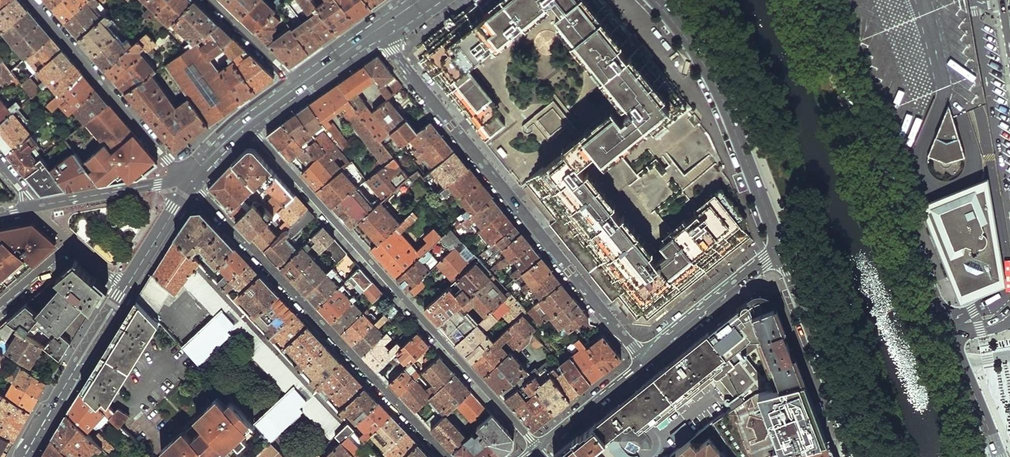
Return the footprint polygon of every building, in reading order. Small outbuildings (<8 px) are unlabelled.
[(3,31),(28,8),(22,1),(21,0),(11,0),(0,9),(0,27),(3,31)] [(11,0),(0,0),(0,9),(11,0)] [(64,22),(92,0),(61,0),(52,7),(60,16),(64,22)] [(79,39),(102,20),(92,8),(99,2),(100,3),(104,0),(92,0),(64,22),(71,30),(79,39)] [(172,25),(174,22),(195,1),(195,0),(168,0),(150,19),(146,23),(151,29),(156,22),(156,17),(160,13),(172,25)] [(153,7),(146,15),(150,19),(168,0),(146,0),(153,7)] [(241,18),(259,0),(223,0),(230,7),(241,18)] [(255,31),(274,12),(284,2),(282,0),(277,0),(271,7),(264,0),(259,0),(241,18),(248,24),(255,31)] [(310,52),(322,44),(337,33),(317,6),(313,0),(299,0),(311,16),(292,28),(310,52)] [(337,33),(346,27),(355,20),(339,0),(326,0),(317,6),(337,33)] [(355,20),(362,15),(373,7),(367,0),(339,0),(355,20)] [(551,0),(485,0),(435,41),(428,47),(448,71),(439,77),(489,138),(507,123),(487,96),(494,91),(471,62),(551,0)] [(562,9),(561,10),(632,97),(626,101),(631,106),(625,111),(628,114),(622,119),(615,110),(522,188),(632,322),(650,323),(752,242),(750,237),(739,223),(744,219),(721,193),(702,209),(674,232),(668,225),(662,217),(687,197),(670,175),(652,154),(634,169),(616,148),(645,124),(653,134),(660,128),(686,107),(655,69),(636,45),(599,0),(554,0),(562,9)] [(924,153),(929,155),(945,161),(965,156),(953,116),(986,103),(969,0),(836,0),(850,34),(883,117),(893,141),(902,145),(911,149),(924,153)] [(174,22),(192,41),(190,43),(192,46),(198,41),(218,22),(206,11),(195,1),(174,22)] [(3,31),(13,44),(39,22),(33,15),(28,8),(3,31)] [(556,14),(626,101),(632,97),(561,10),(556,14)] [(259,35),(266,42),(274,36),(273,33),(278,28),(275,25),(280,20),(274,12),(255,31),(259,35)] [(86,46),(93,55),(116,36),(102,20),(79,39),(86,46)] [(16,45),(26,58),(51,36),(45,29),(39,22),(13,44),(11,46),(13,48),(16,45)] [(198,41),(211,58),(223,46),(233,37),(224,28),(218,22),(198,41)] [(266,42),(291,66),(299,60),(310,52),(292,28),(284,34),(281,31),(274,36),(266,42)] [(114,80),(125,93),(153,73),(157,71),(138,49),(143,45),(146,50),(157,43),(147,33),(134,44),(106,70),(114,80)] [(101,64),(106,70),(134,44),(129,38),(122,43),(118,39),(119,37),(118,35),(116,36),(93,55),(101,64)] [(29,59),(38,70),(39,69),(62,49),(57,42),(51,36),(26,58),(28,60),(29,59)] [(231,57),(232,58),(235,57),(245,49),(239,43),(233,37),(223,46),(229,54),(231,57)] [(189,98),(209,126),(224,115),(243,102),(220,71),(211,58),(198,41),(192,46),(190,47),(165,65),(189,98)] [(40,83),(42,85),(39,89),(29,77),(22,84),(33,97),(49,83),(74,62),(66,54),(62,49),(39,69),(46,78),(40,83)] [(235,57),(239,62),(251,54),(245,49),(235,57)] [(238,66),(257,92),(265,86),(275,78),(252,56),(238,66)] [(371,60),(365,65),(381,85),(379,87),(388,98),(389,97),(403,86),(397,80),(388,87),(385,83),(394,76),(378,56),(371,60)] [(220,71),(243,102),(248,98),(257,92),(238,66),(233,59),(231,61),(220,71)] [(7,85),(16,77),(11,70),(3,60),(0,63),(0,90),(7,85)] [(49,83),(58,93),(60,96),(83,73),(78,67),(74,62),(49,83)] [(16,77),(20,81),(22,84),(29,77),(30,77),(18,63),(11,70),(16,77)] [(338,84),(348,98),(356,92),(370,82),(360,69),(349,76),(338,84)] [(61,102),(70,113),(75,109),(96,88),(88,79),(83,73),(60,96),(58,93),(48,103),(53,110),(61,102)] [(139,110),(149,121),(174,102),(153,73),(125,93),(139,110)] [(394,76),(385,83),(388,87),(397,80),(394,76)] [(7,85),(10,88),(20,81),(16,77),(7,85)] [(338,142),(346,153),(354,147),(346,136),(342,135),(341,135),(327,116),(336,109),(337,111),(340,108),(383,164),(380,166),(381,168),(394,158),(384,145),(359,113),(348,98),(338,84),(324,94),(310,104),(338,142)] [(75,109),(84,119),(81,121),(84,123),(109,104),(101,94),(96,88),(75,109)] [(348,98),(359,113),(367,106),(356,92),(348,98)] [(389,97),(388,98),(373,110),(390,132),(406,119),(389,97)] [(12,113),(20,107),(16,102),(8,108),(0,98),(0,123),(12,113)] [(149,121),(175,151),(190,140),(209,126),(189,98),(176,107),(174,102),(149,121)] [(536,125),(546,138),(569,120),(554,100),(551,102),(552,104),(538,115),(537,113),(534,116),(539,122),(536,125)] [(75,151),(100,184),(119,180),(123,179),(126,177),(135,171),(139,176),(158,162),(109,104),(84,123),(79,128),(65,139),(75,151)] [(334,146),(338,142),(310,104),(304,108),(298,112),(311,132),(318,140),(327,153),(334,146)] [(359,113),(384,145),(393,139),(367,106),(359,113)] [(317,161),(327,153),(318,140),(310,148),(305,142),(307,140),(305,137),(311,132),(298,112),(290,118),(283,123),(317,161)] [(8,153),(30,135),(12,113),(0,123),(0,144),(8,153)] [(390,132),(401,145),(418,131),(407,118),(406,119),(390,132)] [(410,156),(412,159),(442,135),(436,128),(431,121),(418,131),(401,145),(407,153),(413,149),(415,152),(410,156)] [(317,161),(283,123),(267,134),(279,147),(290,159),(298,153),(310,167),(317,161)] [(37,129),(41,134),(45,130),(42,125),(37,129)] [(15,162),(26,175),(37,166),(34,161),(37,159),(31,153),(40,146),(33,138),(30,135),(8,153),(15,162)] [(412,159),(416,164),(426,157),(432,165),(431,167),(432,169),(454,150),(448,143),(442,135),(412,159)] [(394,158),(403,151),(393,139),(384,145),(394,158)] [(310,167),(303,174),(310,181),(317,189),(340,170),(350,163),(334,146),(327,153),(317,161),(310,167)] [(262,180),(267,185),(266,186),(269,190),(271,188),(273,190),(271,192),(273,194),(275,192),(276,194),(286,204),(296,195),(275,172),(255,149),(248,150),(233,164),(255,187),(262,180)] [(425,175),(430,181),(433,179),(432,178),(437,173),(446,185),(468,167),(461,159),(454,150),(432,169),(425,175)] [(51,170),(68,189),(82,187),(100,184),(75,151),(51,170)] [(375,154),(362,165),(371,176),(381,168),(380,166),(383,164),(375,154)] [(33,183),(42,194),(68,189),(51,170),(41,156),(37,159),(34,161),(37,166),(26,175),(33,183)] [(371,176),(366,180),(384,199),(409,176),(405,171),(399,175),(394,169),(399,165),(394,158),(381,168),(371,176)] [(236,220),(254,204),(246,196),(255,187),(233,164),(227,170),(216,182),(211,186),(231,207),(227,210),(236,220)] [(439,191),(443,197),(452,190),(460,199),(480,182),(474,175),(468,167),(446,185),(439,191)] [(357,188),(340,170),(317,189),(325,198),(333,207),(357,188)] [(374,207),(359,221),(378,242),(403,219),(401,217),(398,220),(384,204),(385,202),(388,204),(413,182),(409,176),(384,199),(374,207)] [(480,182),(460,199),(468,208),(459,216),(463,220),(464,219),(492,197),(486,190),(480,182)] [(211,186),(208,190),(223,205),(227,210),(231,207),(211,186)] [(986,186),(975,190),(988,201),(986,186)] [(357,188),(333,207),(343,217),(352,228),(359,221),(374,207),(357,188)] [(933,224),(955,279),(966,284),(976,288),(1001,278),(988,201),(975,190),(941,204),(937,214),(933,224)] [(286,204),(276,194),(264,206),(267,209),(274,217),(286,204)] [(302,202),(296,195),(286,204),(274,217),(276,219),(282,213),(288,219),(282,225),(282,226),(285,229),(307,208),(302,202)] [(492,197),(464,219),(469,225),(471,223),(476,229),(474,231),(475,232),(480,228),(503,210),(497,203),(492,197)] [(267,223),(274,217),(267,209),(264,214),(254,204),(236,220),(245,229),(253,237),(267,223)] [(941,204),(927,210),(933,224),(937,214),(941,204)] [(102,205),(85,209),(88,221),(105,216),(102,205)] [(280,267),(297,251),(288,241),(314,215),(307,208),(285,229),(280,233),(281,235),(265,250),(273,259),(280,267)] [(503,210),(480,228),(491,241),(489,243),(490,245),(515,225),(509,218),(503,210)] [(378,242),(371,249),(385,264),(398,278),(429,249),(442,237),(437,234),(418,251),(401,233),(418,217),(412,211),(403,219),(378,242)] [(176,238),(192,254),(198,247),(198,243),(202,244),(202,247),(207,252),(206,253),(218,266),(235,247),(219,230),(202,212),(193,212),(176,238)] [(20,252),(44,233),(37,227),(33,223),(8,228),(0,230),(0,234),(5,239),(20,252)] [(285,229),(282,226),(276,233),(267,223),(253,237),(259,244),(265,250),(281,235),(280,233),(285,229)] [(490,245),(483,251),(488,256),(501,245),(503,247),(521,233),(518,229),(515,225),(490,245)] [(329,232),(323,226),(307,241),(312,245),(314,244),(321,251),(324,248),(334,238),(329,232)] [(429,249),(398,278),(403,284),(408,290),(422,277),(437,264),(463,240),(452,228),(442,237),(450,247),(434,262),(430,257),(433,254),(429,249)] [(20,252),(33,265),(44,256),(55,246),(55,244),(51,239),(44,233),(20,252)] [(521,233),(503,247),(509,254),(502,260),(506,265),(513,259),(531,245),(526,239),(521,233)] [(192,254),(176,238),(169,248),(150,279),(137,300),(154,317),(170,291),(175,295),(184,283),(216,317),(183,348),(199,364),(232,334),(286,392),(255,423),(271,441),(304,411),(332,439),(337,434),(349,422),(344,417),(338,411),(327,399),(326,398),(319,391),(315,386),(311,382),(301,371),(296,366),(272,341),(270,338),(266,334),(257,325),(253,320),(234,300),(227,293),(223,288),(219,283),(192,254)] [(334,238),(324,248),(337,263),(348,253),(341,246),(334,238)] [(1,292),(21,275),(33,265),(20,252),(5,239),(0,243),(0,293),(1,292)] [(463,240),(437,264),(453,282),(476,262),(479,258),(463,240)] [(313,258),(315,256),(313,255),(311,256),(306,251),(312,245),(307,241),(297,251),(280,267),(286,273),(292,279),(313,258)] [(531,245),(513,259),(519,267),(512,273),(516,277),(541,257),(536,251),(531,245)] [(219,283),(223,288),(250,263),(243,255),(235,247),(218,266),(227,275),(219,283)] [(541,257),(516,277),(520,283),(520,284),(525,291),(533,284),(551,270),(546,263),(541,257)] [(306,294),(332,268),(329,264),(323,269),(313,258),(292,279),(299,286),(306,294)] [(439,296),(425,308),(432,316),(439,324),(459,306),(471,296),(489,278),(490,278),(476,262),(453,282),(439,296)] [(28,303),(71,343),(75,337),(81,328),(84,324),(106,289),(106,288),(105,287),(94,277),(80,264),(77,263),(74,263),(28,303)] [(223,288),(227,293),(236,285),(241,290),(238,292),(240,294),(261,275),(256,269),(250,263),(223,288)] [(312,301),(319,307),(344,284),(346,282),(332,268),(306,294),(312,301)] [(367,275),(361,268),(349,279),(362,293),(363,291),(373,282),(367,275)] [(551,270),(533,284),(539,291),(532,297),(534,300),(533,302),(534,304),(540,299),(561,282),(556,276),(551,270)] [(234,300),(253,320),(280,295),(271,285),(261,275),(240,294),(234,300)] [(408,290),(413,295),(423,287),(423,283),(423,282),(424,280),(422,277),(408,290)] [(489,278),(471,296),(487,314),(490,311),(496,306),(506,297),(489,278)] [(955,279),(961,294),(969,291),(976,288),(966,284),(955,279)] [(379,288),(373,282),(363,291),(374,302),(384,293),(379,288)] [(527,310),(540,324),(552,314),(573,297),(567,290),(561,282),(540,299),(548,309),(542,315),(533,305),(527,310)] [(332,321),(357,298),(355,295),(353,295),(345,288),(346,285),(344,284),(319,307),(325,315),(332,321)] [(506,297),(496,306),(512,323),(523,313),(527,310),(511,293),(506,297)] [(425,308),(439,296),(437,294),(435,296),(433,294),(431,294),(420,303),(425,308)] [(740,396),(743,400),(755,392),(804,380),(796,359),(775,305),(768,296),(761,294),(753,297),(744,304),(735,312),(708,334),(734,365),(726,371),(727,373),(740,396)] [(266,334),(270,338),(297,313),(289,304),(280,295),(253,320),(257,325),(264,319),(272,328),(266,334)] [(573,297),(552,314),(562,325),(563,324),(582,309),(578,303),(573,297)] [(342,333),(363,312),(357,306),(360,301),(357,298),(332,321),(337,327),(342,333)] [(85,384),(81,389),(98,405),(103,400),(108,404),(112,398),(159,322),(154,317),(137,300),(103,355),(86,381),(85,384)] [(17,326),(42,345),(61,359),(65,352),(71,343),(28,303),(17,312),(8,319),(14,324),(17,326)] [(363,355),(389,331),(387,328),(382,332),(378,327),(389,317),(390,319),(399,310),(394,305),(378,319),(352,343),(358,349),(363,355)] [(459,306),(439,324),(448,333),(456,342),(476,324),(459,306)] [(352,343),(378,319),(371,312),(370,314),(368,312),(369,310),(367,309),(363,312),(342,333),(347,338),(352,343)] [(582,309),(563,324),(569,331),(572,329),(588,316),(585,313),(582,309)] [(476,324),(456,342),(464,351),(472,360),(494,341),(484,330),(497,318),(490,311),(487,314),(476,324)] [(270,338),(272,341),(277,337),(287,347),(309,326),(303,320),(297,313),(270,338)] [(512,323),(504,331),(517,345),(531,332),(536,328),(523,313),(512,323)] [(581,339),(597,327),(590,324),(589,317),(588,316),(572,329),(579,337),(581,339)] [(14,324),(8,319),(2,325),(0,326),(0,350),(14,324)] [(6,350),(30,367),(42,345),(17,326),(15,328),(17,331),(6,350)] [(296,366),(301,371),(307,365),(328,346),(319,336),(309,326),(287,347),(285,349),(287,351),(291,348),(303,360),(296,366)] [(397,352),(403,347),(398,342),(391,349),(385,344),(393,336),(390,334),(393,331),(391,329),(389,331),(363,355),(370,363),(378,371),(397,352)] [(403,347),(397,352),(407,362),(405,364),(407,366),(411,363),(430,345),(424,338),(418,332),(403,347)] [(507,354),(485,374),(495,386),(506,397),(528,380),(535,375),(545,367),(548,365),(551,362),(548,359),(531,372),(515,354),(530,341),(536,347),(542,343),(531,332),(517,345),(507,354)] [(651,379),(675,410),(715,378),(718,380),(720,378),(727,373),(726,371),(734,365),(708,334),(685,352),(657,374),(651,379)] [(621,357),(603,335),(587,347),(605,370),(613,364),(621,357)] [(581,339),(579,337),(575,341),(582,350),(575,356),(573,354),(572,353),(570,355),(573,358),(591,382),(598,376),(605,370),(587,347),(581,339)] [(494,341),(472,360),(479,367),(485,374),(507,354),(495,340),(494,341)] [(311,382),(315,386),(342,362),(335,354),(328,346),(307,365),(318,376),(311,382)] [(440,356),(435,350),(425,360),(430,365),(440,356)] [(448,365),(440,356),(430,365),(424,371),(423,372),(433,384),(430,387),(435,392),(456,373),(448,365)] [(591,382),(573,358),(561,367),(564,370),(580,391),(585,387),(591,382)] [(326,398),(327,399),(332,395),(354,374),(349,368),(342,362),(315,386),(319,391),(325,387),(331,393),(326,398)] [(423,372),(424,371),(421,369),(418,371),(411,363),(407,366),(401,372),(390,383),(395,389),(400,394),(416,379),(423,372)] [(548,365),(545,367),(570,399),(575,395),(580,391),(564,370),(560,373),(554,366),(551,369),(548,365)] [(6,377),(39,398),(47,384),(21,366),(16,375),(14,372),(10,369),(6,377)] [(390,383),(401,372),(396,367),(384,378),(390,383)] [(535,375),(542,382),(535,388),(555,412),(558,409),(570,399),(545,367),(535,375)] [(463,382),(456,373),(435,392),(430,397),(445,415),(457,404),(471,390),(463,382)] [(727,373),(720,378),(736,398),(740,396),(727,373)] [(343,406),(366,386),(361,381),(354,374),(332,395),(343,406)] [(430,397),(435,392),(430,387),(427,390),(416,379),(400,394),(408,403),(416,411),(430,397)] [(637,400),(625,409),(632,418),(640,428),(651,420),(656,425),(675,410),(651,379),(642,386),(636,391),(635,398),(637,400)] [(713,421),(736,456),(772,456),(771,454),(828,440),(817,410),(805,379),(804,380),(755,392),(743,400),(733,407),(713,421)] [(528,380),(506,397),(534,429),(552,415),(555,412),(535,388),(528,380)] [(351,424),(353,426),(358,422),(380,402),(374,395),(366,386),(343,406),(338,411),(344,417),(350,411),(357,419),(351,424)] [(66,414),(86,433),(94,426),(96,428),(100,426),(105,420),(107,416),(109,418),(115,411),(108,404),(103,400),(98,405),(81,389),(73,403),(66,414)] [(471,390),(457,404),(472,421),(488,409),(471,390)] [(636,391),(620,404),(625,409),(637,400),(635,398),(636,391)] [(15,441),(21,430),(32,411),(5,395),(0,392),(0,396),(2,397),(0,401),(0,432),(15,441)] [(232,398),(227,403),(218,395),(195,416),(204,425),(193,435),(184,426),(161,448),(170,456),(169,456),(212,456),(211,456),(222,447),(225,450),(236,441),(240,446),(247,439),(243,434),(248,429),(246,427),(252,420),(232,398)] [(736,398),(731,402),(733,407),(743,400),(740,396),(736,398)] [(361,435),(366,440),(372,434),(392,415),(386,408),(380,402),(358,422),(365,431),(361,435)] [(606,439),(632,418),(625,409),(620,404),(615,408),(595,424),(606,439)] [(115,411),(109,418),(118,426),(129,415),(118,408),(117,408),(115,411)] [(426,422),(432,428),(441,420),(435,413),(426,422)] [(69,456),(84,456),(96,446),(100,450),(103,448),(94,440),(86,433),(66,414),(60,423),(51,438),(69,456)] [(452,450),(459,456),(503,456),(514,447),(514,437),(492,414),(466,437),(452,450)] [(392,415),(372,434),(384,445),(383,447),(385,450),(407,430),(400,423),(392,415)] [(452,450),(466,437),(445,415),(441,420),(432,428),(448,445),(452,450)] [(246,427),(248,429),(255,423),(252,420),(246,427)] [(713,421),(669,456),(736,456),(713,421)] [(366,440),(361,435),(353,426),(351,424),(349,422),(337,434),(343,441),(358,456),(381,456),(366,440)] [(586,455),(606,439),(595,424),(575,440),(557,454),(557,456),(588,456),(586,455)] [(385,450),(392,456),(403,456),(419,443),(413,437),(407,430),(385,450)] [(15,441),(0,432),(0,456),(6,456),(15,441)] [(103,448),(109,454),(114,448),(100,434),(94,440),(103,448)] [(51,438),(41,455),(40,456),(69,456),(51,438)] [(834,456),(828,440),(771,454),(772,456),(834,456)] [(325,456),(358,456),(343,441),(325,456)] [(272,443),(256,456),(286,456),(272,443)] [(430,455),(424,449),(419,443),(403,456),(427,456),(430,455)] [(225,450),(222,447),(211,456),(212,456),(218,456),(225,450)]
